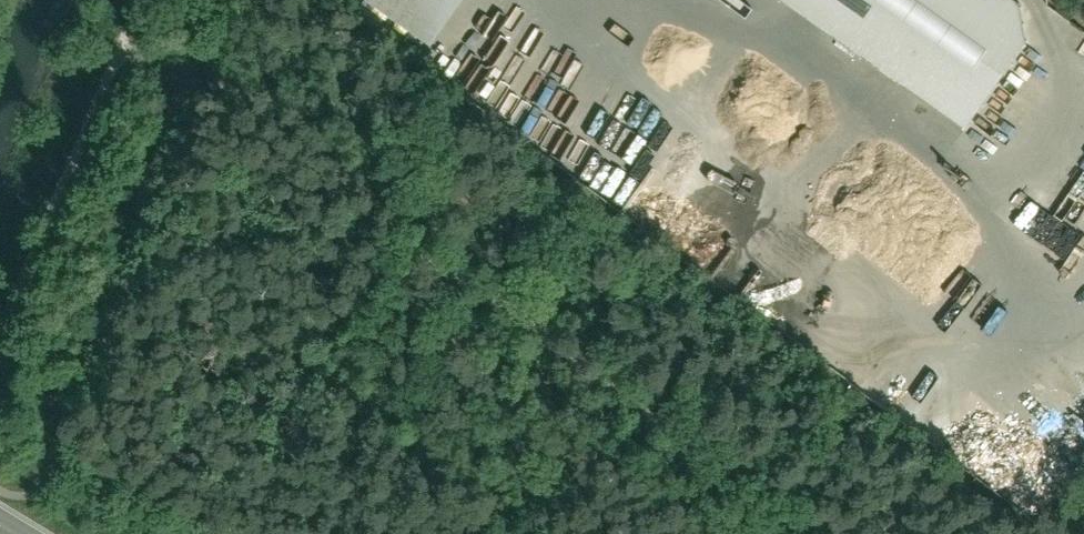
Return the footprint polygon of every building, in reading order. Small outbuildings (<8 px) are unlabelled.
[(1017,6),(1008,0),(750,0),(962,145),(1026,53),(1017,6)]
